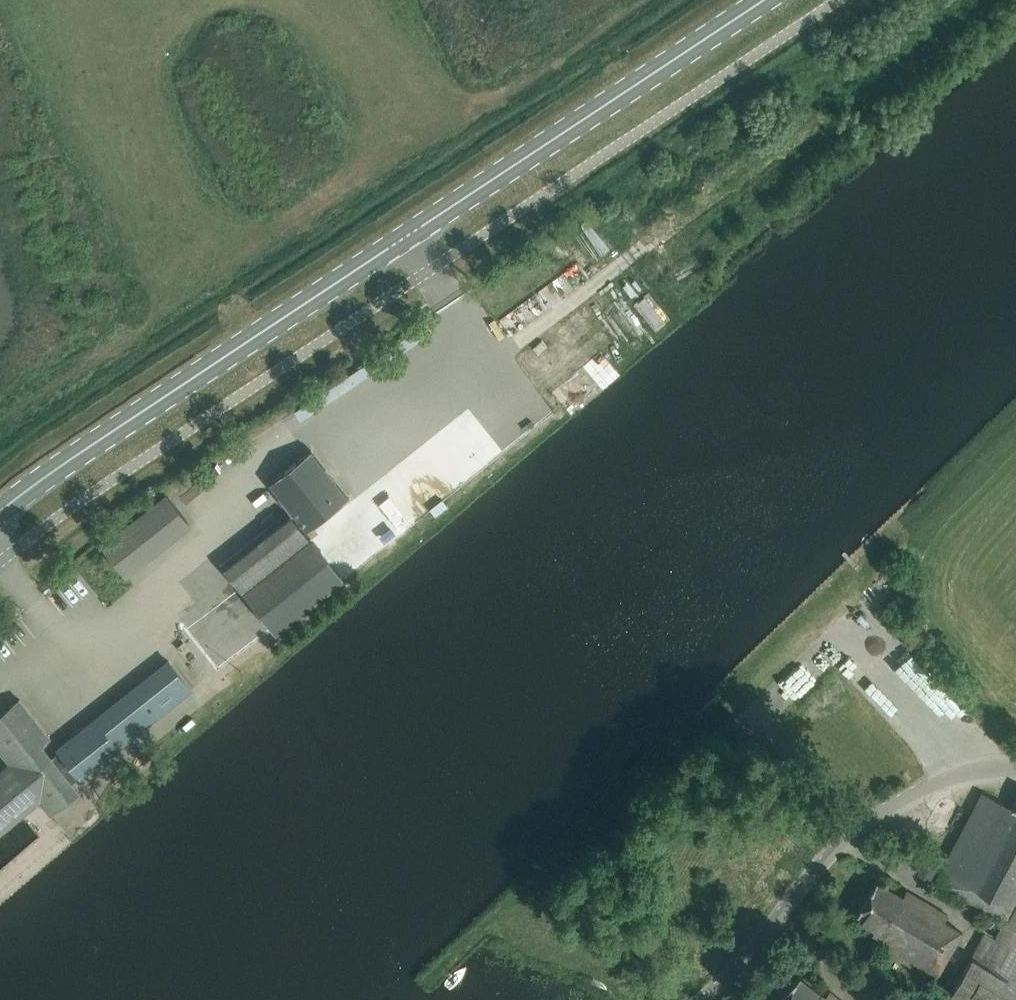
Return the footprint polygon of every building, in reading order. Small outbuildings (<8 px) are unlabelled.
[(642,274),(651,282),(661,272),(652,263),(642,274)] [(599,321),(609,333),(635,311),(645,323),(654,316),(635,292),(599,321)] [(498,296),(488,306),(496,314),(506,305),(498,296)] [(440,382),(451,374),(442,362),(431,369),(440,382)] [(488,402),(504,392),(496,380),(480,390),(488,402)] [(448,434),(468,463),(396,512),(390,503),(381,510),(393,527),(539,427),(513,389),(448,434)] [(309,448),(268,481),(306,529),(347,496),(309,448)] [(186,521),(168,499),(107,548),(124,570),(186,521)] [(290,514),(223,567),(242,590),(309,537),(290,514)] [(340,575),(314,541),(244,596),(271,630),(340,575)] [(166,662),(167,662),(57,748),(59,751),(51,756),(40,743),(49,736),(19,699),(0,714),(0,750),(10,763),(0,771),(0,832),(22,814),(40,800),(50,813),(78,790),(71,782),(79,776),(81,778),(192,690),(168,660),(166,662)] [(933,883),(980,910),(971,926),(984,933),(949,995),(957,999),(1015,999),(1015,797),(1011,807),(982,792),(933,883)] [(877,881),(855,916),(875,928),(872,933),(884,941),(883,943),(921,965),(937,974),(962,932),(943,921),(947,914),(906,890),(902,896),(877,881)] [(780,999),(839,999),(829,992),(824,997),(799,977),(780,999)]
